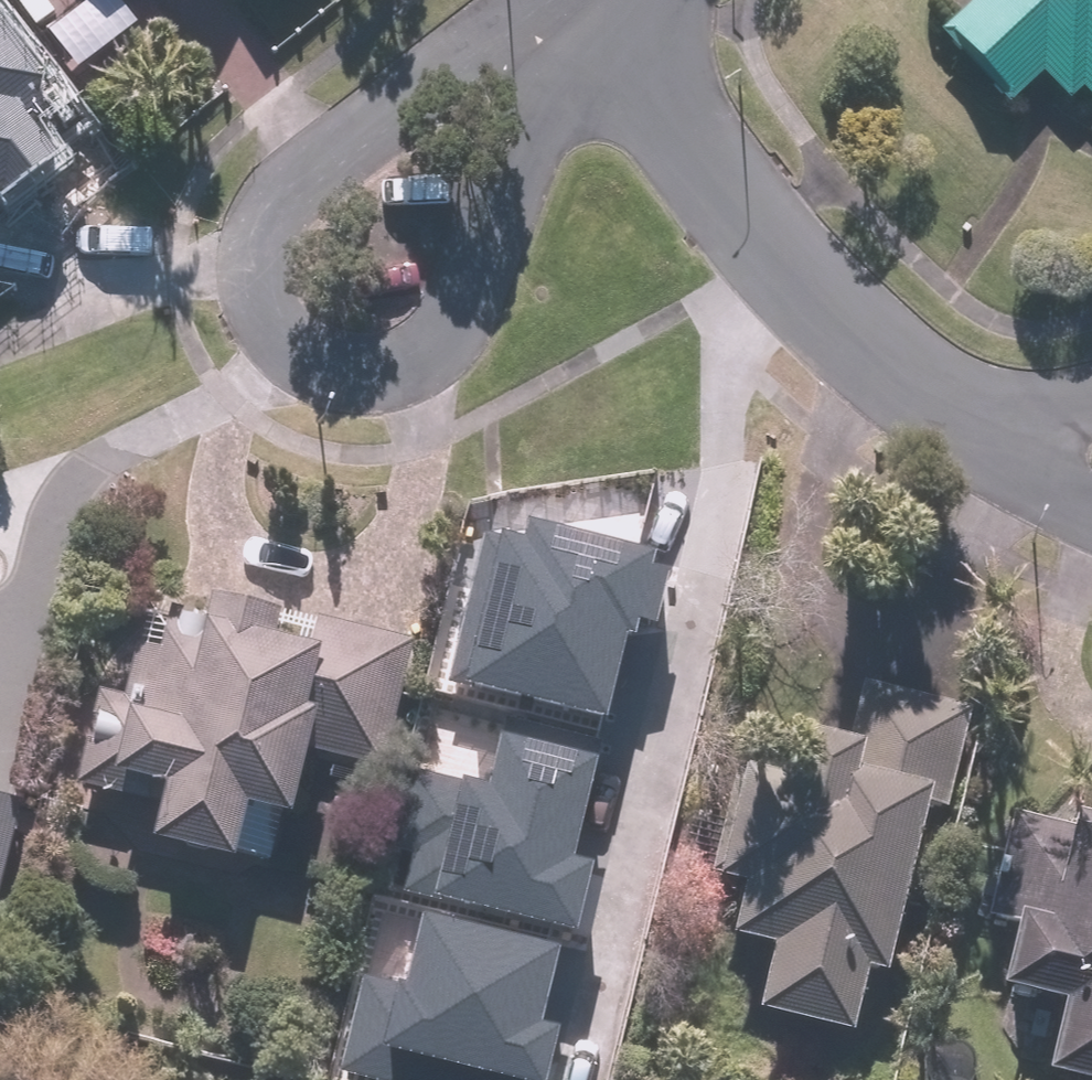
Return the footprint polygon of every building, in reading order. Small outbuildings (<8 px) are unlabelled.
[(941,38),(1009,110),(1044,78),(1070,106),(1083,94),(1091,104),(1091,0),(981,0),(941,38)] [(54,150),(14,98),(43,76),(0,18),(0,190),(54,150)] [(480,533),(449,682),(611,716),(629,630),(658,636),(675,555),(534,526),(530,544),(480,533)] [(163,802),(156,832),(224,849),(240,782),(287,793),(302,735),(395,757),(425,634),(206,580),(200,603),(141,589),(117,688),(94,682),(71,780),(163,802)] [(953,814),(972,704),(861,685),(849,751),(740,732),(713,887),(747,893),(737,951),(772,957),(760,1025),(853,1041),(865,975),(900,981),(930,810),(953,814)] [(420,763),(393,880),(580,923),(595,858),(572,852),(595,752),(503,731),(492,780),(420,763)] [(25,797),(0,790),(0,894),(25,797)] [(1075,811),(1071,831),(1017,819),(993,927),(1025,934),(1001,1039),(1020,1043),(1016,1061),(1091,1078),(1091,815),(1075,811)] [(341,1063),(409,1079),(545,1079),(559,1028),(540,1023),(560,947),(420,911),(404,975),(366,966),(341,1063)]
